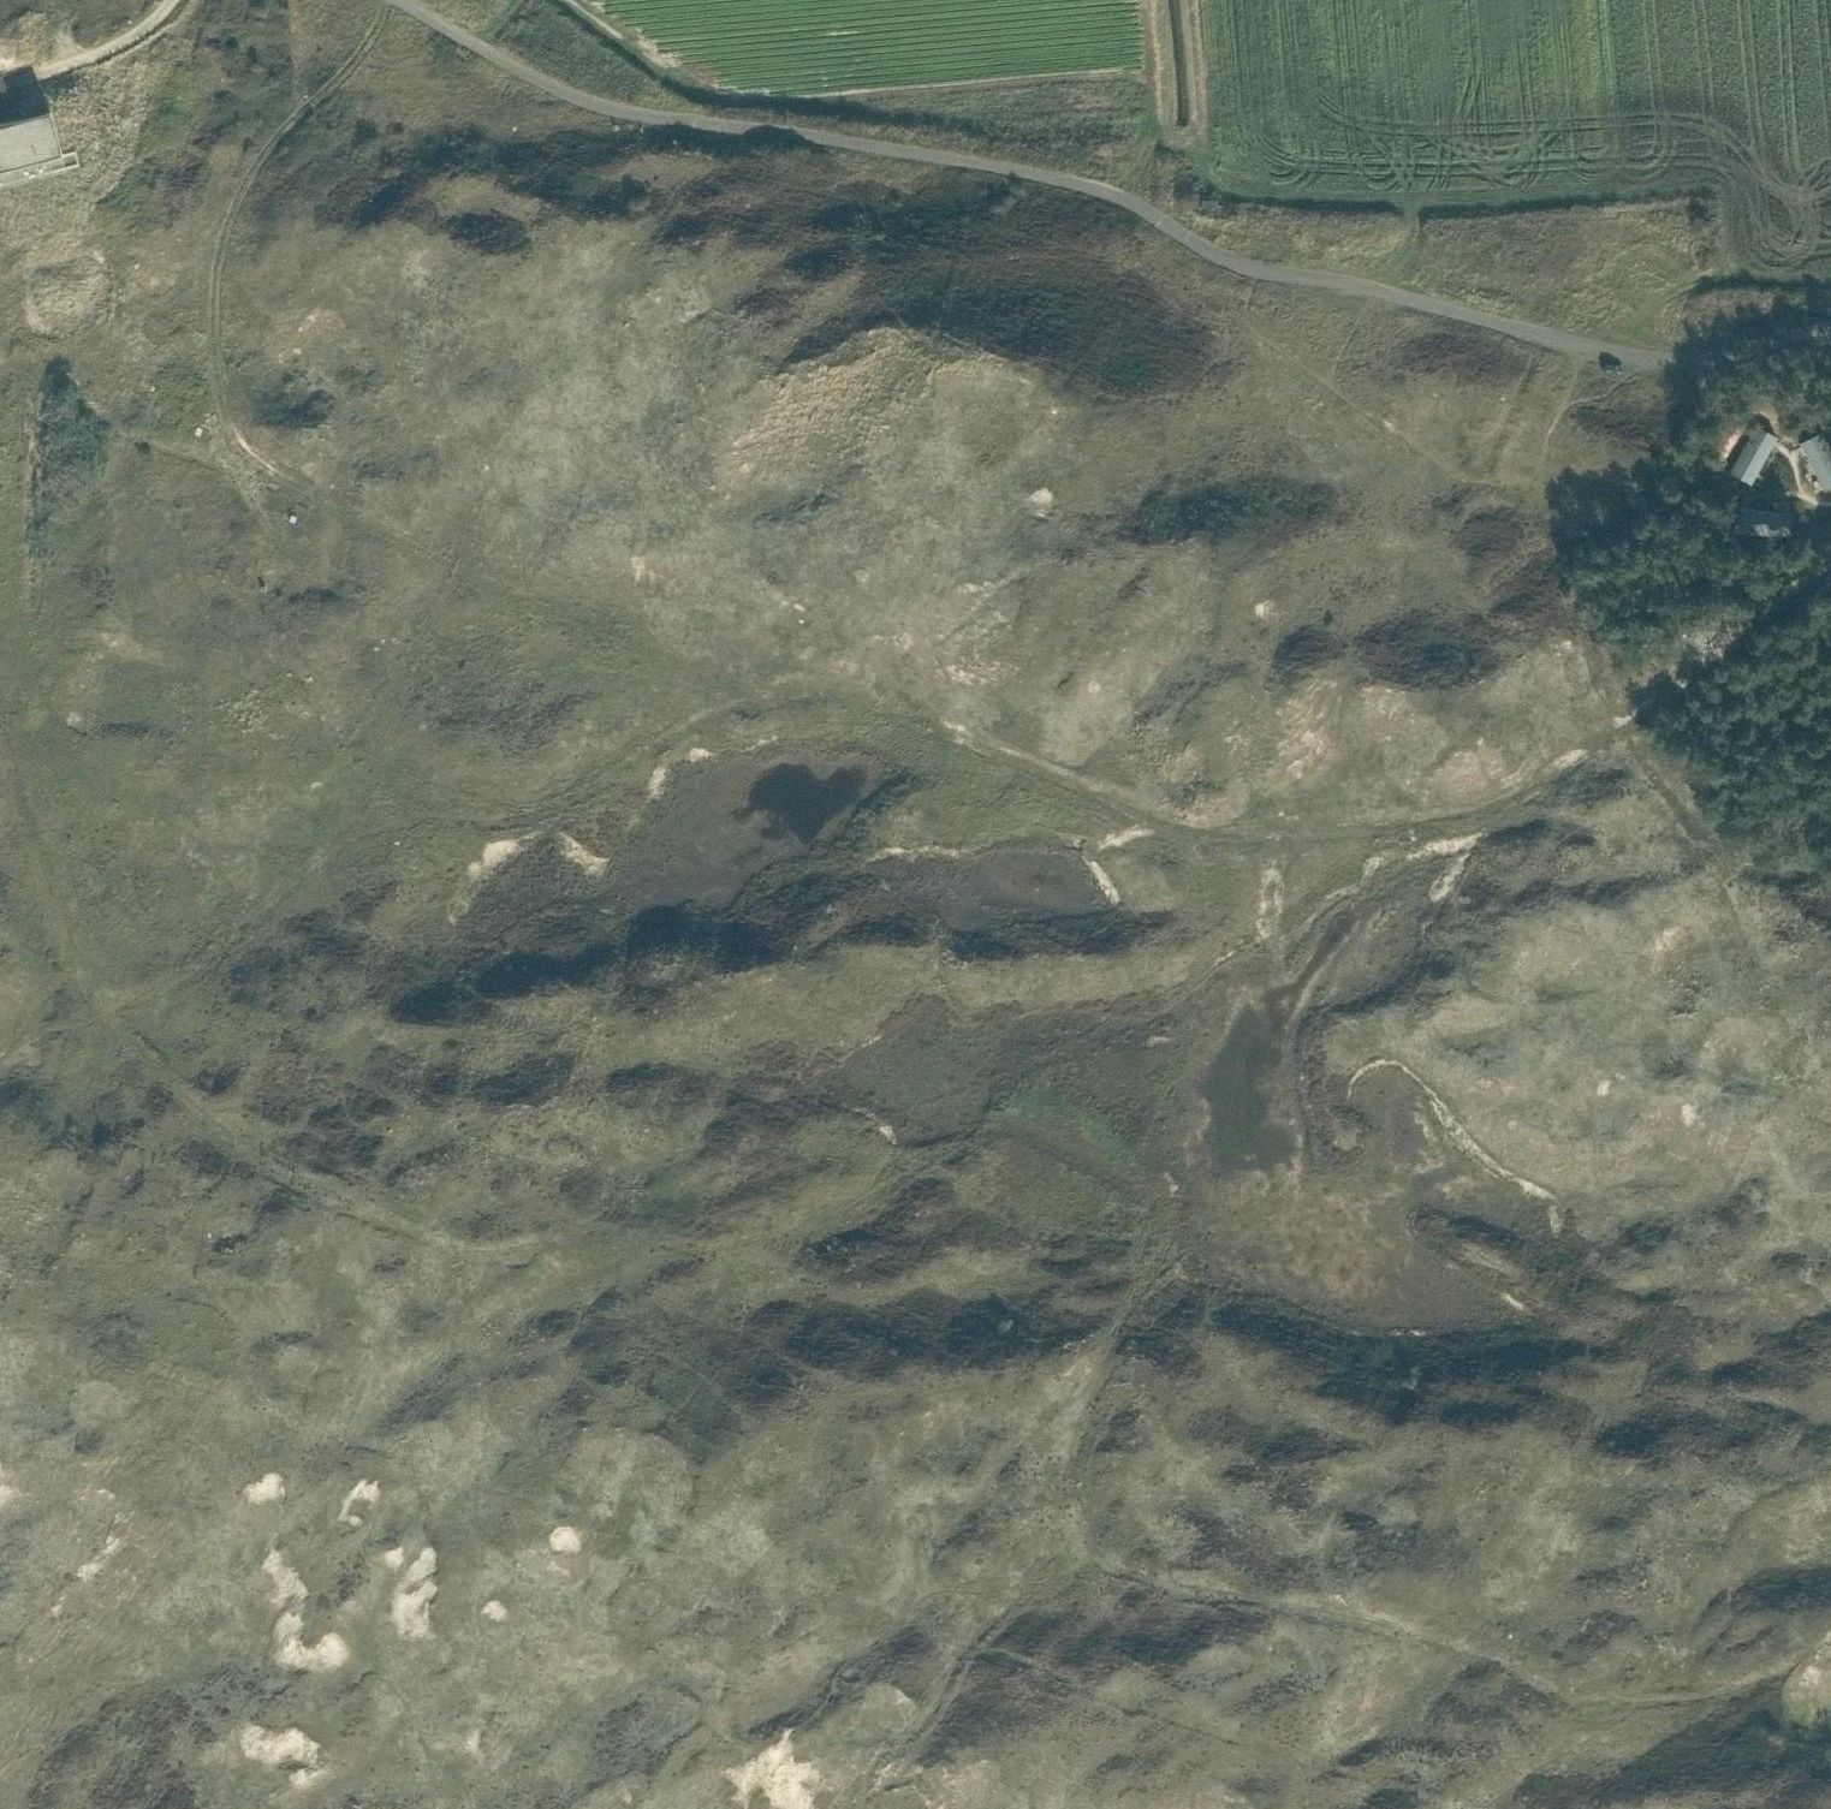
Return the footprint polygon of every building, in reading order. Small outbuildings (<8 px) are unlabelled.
[(61,155),(49,113),(39,116),(36,102),(35,94),(20,100),(23,106),(26,119),(0,126),(0,171),(61,155)] [(1754,428),(1728,474),(1752,487),(1778,442),(1754,428)] [(1798,444),(1823,492),(1830,488),(1830,448),(1822,431),(1819,433),(1798,444)] [(1793,512),(1734,508),(1733,524),(1733,525),(1732,538),(1791,542),(1793,512)]
